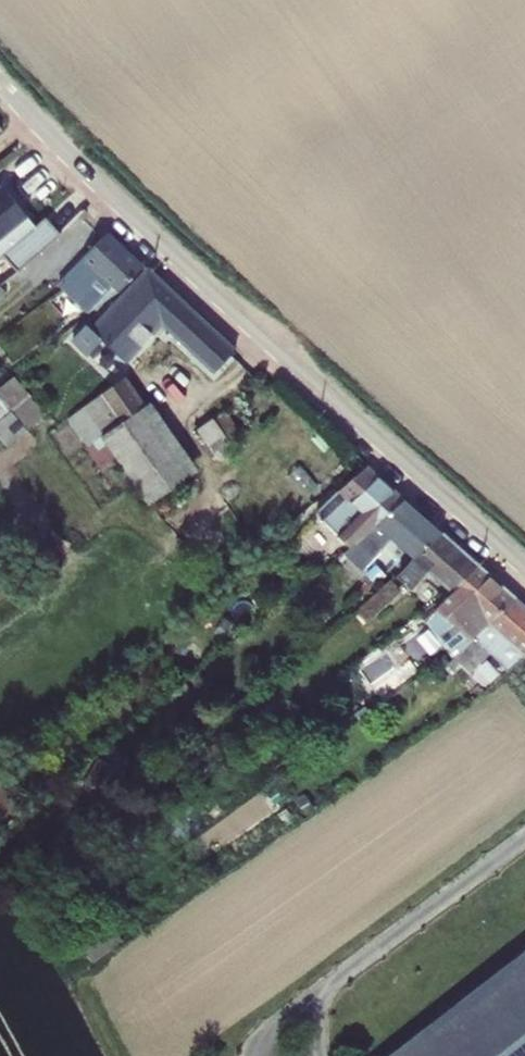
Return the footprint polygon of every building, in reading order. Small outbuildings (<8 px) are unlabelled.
[(0,189),(0,228),(5,235),(0,239),(0,245),(5,252),(16,242),(46,215),(40,207),(40,206),(15,176),(0,189)] [(58,205),(46,215),(16,242),(32,261),(38,257),(71,227),(69,223),(71,221),(58,205)] [(101,303),(130,282),(157,256),(121,222),(92,253),(100,262),(76,279),(101,303)] [(245,339),(161,260),(105,322),(98,315),(86,329),(99,341),(111,329),(136,351),(174,311),(227,359),(245,339)] [(15,365),(0,345),(0,376),(15,365)] [(135,366),(79,408),(100,436),(112,426),(156,395),(135,366)] [(0,388),(0,419),(20,402),(36,420),(55,403),(25,367),(0,388)] [(162,391),(156,395),(112,426),(174,513),(217,483),(204,463),(210,459),(162,391)] [(20,402),(0,419),(16,437),(36,420),(20,402)] [(246,436),(238,425),(228,411),(225,406),(209,418),(230,447),(246,436)] [(236,406),(228,411),(238,425),(246,419),(236,406)] [(414,489),(377,456),(330,509),(360,538),(375,525),(379,529),(414,489)] [(428,549),(452,521),(414,489),(379,529),(373,535),(389,550),(407,530),(428,549)] [(487,553),(452,521),(428,549),(463,581),(468,576),(487,553)] [(444,595),(486,631),(524,587),(524,586),(487,553),(468,576),(463,581),(444,595)] [(408,570),(386,589),(390,593),(383,598),(390,606),(418,582),(408,570)] [(486,631),(476,641),(491,653),(501,643),(521,662),(524,659),(524,587),(486,631)] [(395,1055),(524,1055),(524,960),(395,1055)]
